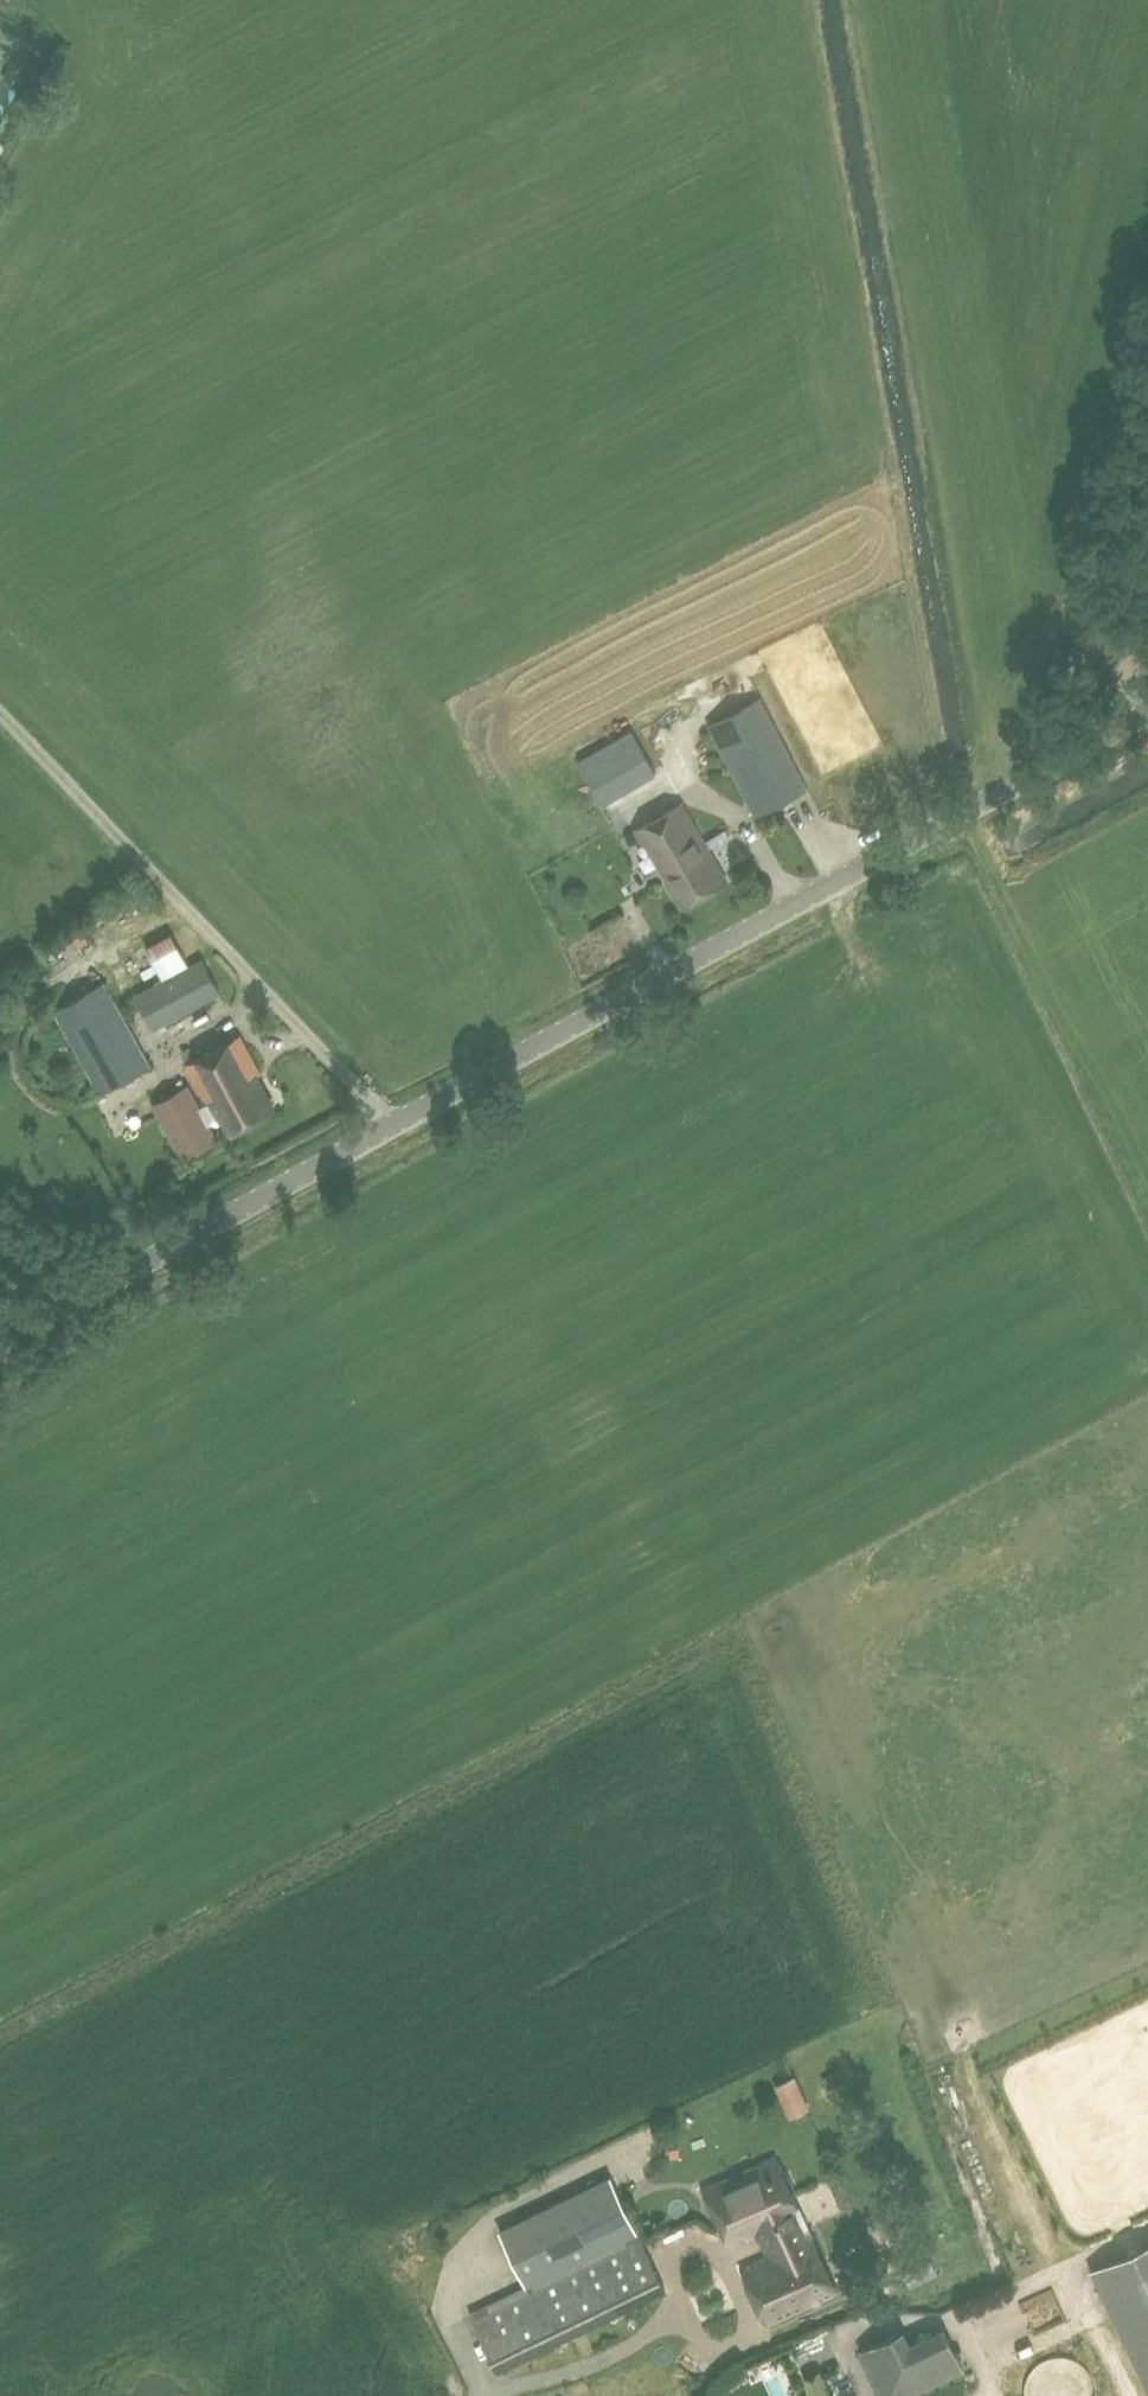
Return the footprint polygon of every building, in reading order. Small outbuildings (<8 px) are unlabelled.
[(709,724),(756,814),(806,788),(759,698),(709,724)] [(601,802),(655,772),(632,730),(578,761),(601,802)] [(849,731),(826,741),(836,763),(859,753),(849,731)] [(728,880),(713,854),(683,803),(637,830),(682,907),(728,880)] [(202,959),(189,965),(172,932),(108,966),(124,999),(138,991),(156,1023),(218,990),(202,959)] [(617,969),(631,961),(616,933),(602,940),(617,969)] [(151,1066),(104,982),(55,1010),(101,1094),(151,1066)] [(210,1100),(228,1134),(273,1109),(255,1076),(260,1074),(240,1036),(185,1065),(205,1103),(210,1100)] [(216,1138),(187,1084),(156,1101),(185,1155),(216,1138)] [(801,2069),(782,2078),(798,2112),(816,2104),(801,2069)] [(838,2290),(774,2158),(702,2192),(729,2247),(755,2234),(758,2240),(761,2239),(768,2255),(739,2269),(766,2325),(838,2290)] [(526,2283),(637,2229),(611,2175),(500,2229),(526,2283)] [(499,2369),(666,2288),(638,2232),(472,2313),(499,2369)] [(1147,2390),(1147,2241),(1090,2269),(1147,2390)] [(862,2348),(886,2395),(904,2395),(966,2365),(950,2333),(917,2350),(899,2344),(893,2332),(862,2348)] [(754,2384),(738,2386),(739,2395),(756,2395),(754,2384)]
